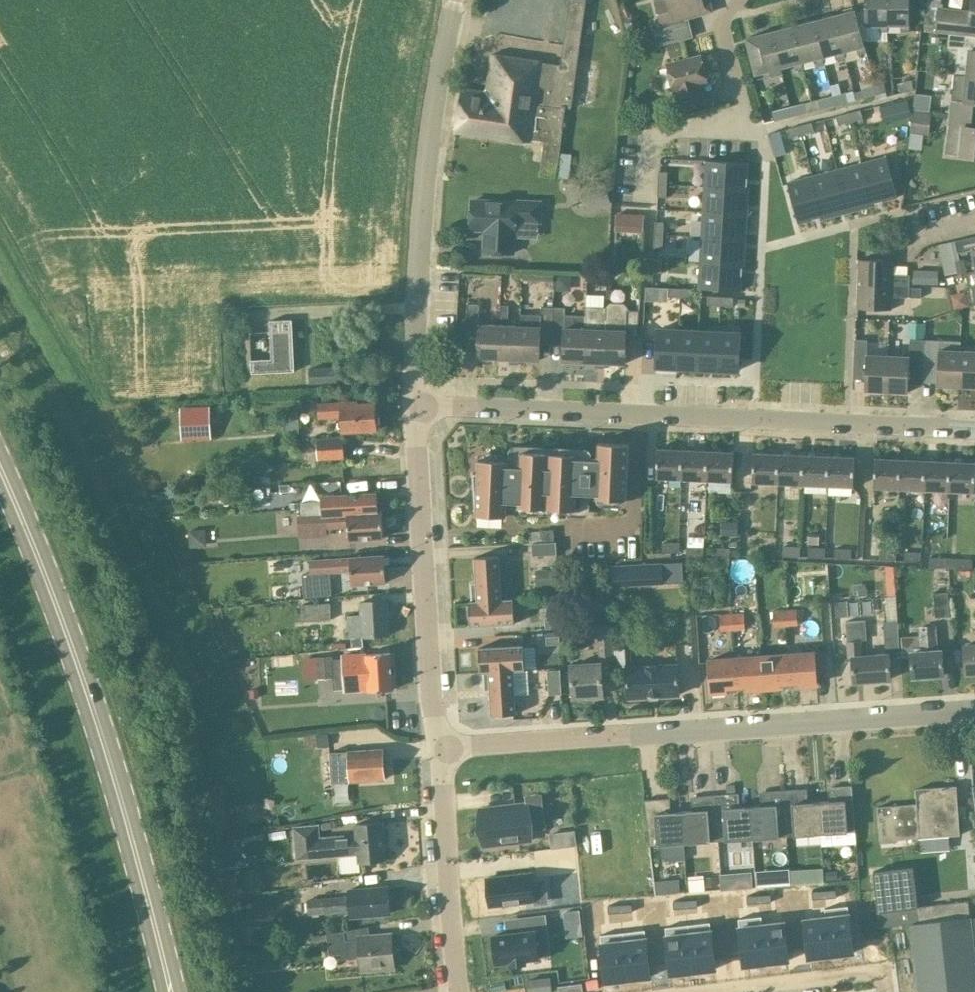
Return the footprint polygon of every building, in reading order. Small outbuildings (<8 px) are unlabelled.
[(586,2),(586,0),(569,0),(561,65),(541,62),(541,61),(492,54),(487,90),(462,86),(456,131),(532,141),(544,143),(540,175),(557,178),(566,108),(572,108),(586,2)] [(684,19),(701,14),(693,16),(689,3),(701,0),(668,0),(669,6),(658,9),(656,2),(661,23),(661,24),(684,19)] [(888,0),(866,0),(865,25),(880,25),(880,30),(887,30),(888,0)] [(887,25),(888,25),(901,25),(901,30),(909,30),(909,25),(910,25),(910,0),(888,0),(887,25)] [(951,34),(974,36),(974,0),(973,0),(972,12),(944,9),(944,4),(941,4),(942,0),(927,0),(925,31),(936,32),(951,34)] [(867,51),(856,10),(835,15),(844,52),(858,48),(859,53),(867,51)] [(641,17),(634,14),(628,17),(625,23),(628,30),(634,33),(641,30),(643,23),(641,17)] [(844,52),(835,15),(814,21),(824,57),(836,54),(838,59),(846,57),(844,52)] [(661,24),(661,23),(653,25),(658,45),(692,36),(692,35),(688,36),(684,19),(661,24)] [(824,57),(814,21),(793,27),(802,62),(815,59),(817,65),(825,63),(824,57)] [(802,62),(793,27),(772,32),(782,68),(794,64),(796,70),(804,68),(802,62)] [(782,68),(772,32),(746,39),(755,74),(770,70),(772,77),(783,74),(782,68)] [(955,74),(967,75),(968,75),(974,76),(974,36),(951,34),(949,47),(958,48),(955,74)] [(672,56),(683,54),(680,42),(669,45),(672,56)] [(704,103),(700,85),(708,83),(701,57),(668,66),(674,92),(677,91),(682,109),(704,103)] [(949,113),(964,115),(974,116),(974,76),(968,75),(967,75),(955,74),(954,74),(952,99),(951,99),(949,113)] [(876,86),(878,95),(887,92),(884,79),(875,81),(876,86)] [(898,85),(901,94),(916,89),(913,81),(898,85)] [(878,95),(876,86),(863,89),(865,98),(878,95)] [(847,93),(834,96),(836,105),(849,102),(847,93)] [(834,96),(822,99),(824,108),(836,105),(834,96)] [(911,113),(908,99),(893,102),(897,117),(911,113)] [(805,104),(797,105),(800,114),(807,113),(805,104)] [(792,107),(785,109),(788,117),(800,114),(797,105),(792,107)] [(788,117),(785,109),(773,112),(776,120),(782,119),(788,117)] [(848,113),(851,122),(863,119),(861,110),(848,113)] [(929,135),(932,113),(913,110),(910,132),(929,135)] [(839,125),(851,122),(848,113),(836,117),(839,125)] [(964,115),(960,154),(960,156),(974,157),(974,116),(964,115)] [(812,123),(800,126),(802,135),(814,131),(812,123)] [(802,135),(800,126),(787,129),(790,138),(802,135)] [(781,130),(770,133),(776,154),(787,151),(781,130)] [(887,157),(862,163),(872,204),(898,197),(887,157)] [(706,161),(705,186),(746,189),(747,186),(748,178),(747,178),(748,163),(706,161)] [(862,163),(837,170),(848,210),(872,204),(862,163)] [(848,210),(837,170),(812,176),(823,217),(848,210)] [(658,184),(667,185),(667,172),(659,172),(658,184)] [(820,217),(823,217),(812,176),(787,183),(798,223),(813,219),(813,220),(821,218),(820,217)] [(579,183),(564,181),(563,189),(578,191),(579,183)] [(666,197),(667,185),(658,184),(657,197),(666,197)] [(705,186),(703,212),(745,214),(746,189),(705,186)] [(540,223),(540,203),(471,201),(470,230),(485,230),(484,252),(514,253),(514,222),(540,223)] [(617,228),(633,229),(634,211),(619,210),(618,210),(617,228)] [(702,237),(743,240),(745,214),(703,212),(702,237)] [(655,235),(663,235),(664,222),(655,222),(655,235)] [(663,248),(663,235),(655,235),(654,247),(663,248)] [(955,241),(958,253),(973,250),(974,261),(974,236),(955,241)] [(742,265),(743,240),(702,237),(700,263),(742,265)] [(946,276),(959,274),(956,260),(961,260),(959,253),(958,253),(955,241),(939,244),(939,246),(946,276)] [(662,273),(662,260),(654,260),(653,273),(662,273)] [(860,260),(860,284),(862,284),(911,286),(912,274),(893,274),(893,261),(860,260)] [(742,265),(700,263),(699,289),(740,291),(741,276),(742,276),(742,268),(742,265)] [(940,283),(940,269),(915,269),(915,283),(940,283)] [(554,273),(523,271),(522,282),(554,283),(554,273)] [(967,273),(972,295),(969,296),(971,306),(974,305),(974,271),(967,273)] [(862,284),(860,284),(859,309),(892,310),(892,298),(911,298),(911,297),(921,297),(922,287),(911,287),(911,286),(862,284)] [(681,297),(681,289),(669,288),(668,297),(681,297)] [(694,289),(681,289),(681,297),(693,298),(694,289)] [(954,310),(969,306),(966,295),(966,291),(951,295),(954,310)] [(720,306),(721,297),(708,296),(708,305),(720,306)] [(733,298),(721,297),(720,306),(733,307),(733,298)] [(607,308),(605,363),(606,363),(626,363),(627,337),(638,337),(639,311),(630,311),(624,304),(612,303),(607,308)] [(498,358),(500,325),(479,324),(480,304),(469,304),(468,329),(479,330),(478,357),(498,358)] [(501,305),(500,317),(509,318),(509,305),(501,305)] [(541,334),(553,335),(554,308),(542,307),(541,315),(521,314),(521,326),(519,359),(540,360),(541,334)] [(606,368),(606,363),(605,363),(607,308),(607,307),(586,307),(586,316),(586,317),(584,362),(597,362),(596,368),(606,368)] [(584,362),(586,317),(565,316),(565,308),(554,308),(553,335),(564,335),(564,361),(584,362)] [(294,371),(292,320),(270,321),(271,359),(251,360),(252,373),(294,371)] [(521,326),(520,326),(500,325),(498,358),(510,358),(510,364),(519,364),(519,359),(521,326)] [(656,367),(677,368),(679,331),(658,329),(656,367)] [(677,368),(697,369),(699,332),(679,331),(677,368)] [(699,332),(697,369),(717,370),(719,333),(699,332)] [(719,333),(717,370),(738,371),(740,334),(719,333)] [(888,355),(886,391),(908,392),(910,362),(924,362),(926,340),(926,339),(911,338),(910,356),(909,356),(888,355)] [(886,391),(888,355),(867,354),(868,339),(855,339),(854,354),(866,354),(865,390),(886,391)] [(961,341),(926,339),(926,340),(924,362),(938,363),(937,385),(959,386),(961,350),(961,341)] [(961,350),(959,386),(974,387),(974,351),(961,350)] [(311,383),(336,382),(336,367),(311,369),(311,383)] [(358,404),(358,400),(318,403),(319,418),(341,417),(342,432),(377,430),(375,403),(358,404)] [(182,405),(180,405),(181,437),(210,437),(209,404),(182,405)] [(345,458),(344,440),(318,441),(319,459),(345,458)] [(627,499),(629,444),(598,442),(598,459),(578,458),(579,454),(521,451),(520,466),(509,465),(509,460),(478,459),(478,473),(476,472),(473,472),(476,514),(507,516),(507,501),(518,502),(518,506),(576,509),(577,493),(596,494),(596,497),(627,499)] [(682,479),(683,450),(657,449),(656,478),(682,479)] [(707,480),(708,451),(683,450),(682,479),(707,480)] [(708,451),(707,480),(733,481),(734,452),(708,451)] [(778,483),(779,454),(754,453),(753,482),(778,483)] [(803,484),(804,456),(779,454),(778,483),(803,484)] [(828,485),(829,457),(804,456),(803,484),(828,485)] [(829,457),(828,485),(853,486),(854,458),(829,457)] [(900,489),(901,460),(875,459),(874,488),(900,489)] [(925,490),(926,461),(901,460),(900,489),(925,490)] [(949,491),(951,462),(926,461),(925,490),(949,491)] [(949,491),(974,492),(974,463),(951,462),(949,491)] [(378,511),(377,493),(321,497),(322,499),(323,515),(378,511)] [(323,515),(323,525),(348,524),(349,540),(384,538),(382,511),(378,511),(323,515)] [(323,515),(299,517),(299,527),(323,525),(323,515)] [(737,536),(738,521),(723,520),(722,535),(737,536)] [(554,527),(530,532),(532,542),(556,537),(554,527)] [(204,530),(189,531),(191,547),(206,546),(204,530)] [(820,544),(820,535),(808,534),(807,544),(820,544)] [(533,555),(557,554),(556,541),(532,543),(533,555)] [(662,545),(663,554),(679,554),(679,544),(662,545)] [(688,547),(687,556),(704,557),(704,548),(688,547)] [(714,548),(713,558),(730,559),(730,549),(714,548)] [(785,548),(784,558),(801,558),(801,549),(785,548)] [(810,549),(809,559),(826,559),(826,550),(820,549),(810,549)] [(759,550),(759,560),(775,561),(776,551),(759,550)] [(835,550),(835,560),(852,560),(852,551),(835,550)] [(880,552),(880,561),(897,562),(897,552),(880,552)] [(906,553),(905,562),(922,563),(923,553),(906,553)] [(310,575),(330,573),(351,572),(352,585),(386,582),(384,555),(350,558),(309,560),(310,575)] [(532,556),(533,585),(552,584),(551,555),(532,556)] [(502,600),(502,599),(500,556),(475,557),(476,583),(471,583),(472,601),(502,600)] [(931,567),(950,568),(950,558),(931,558),(931,567)] [(950,558),(950,568),(969,569),(969,559),(950,558)] [(663,562),(612,565),(614,587),(664,584),(684,582),(682,562),(663,563),(663,562)] [(896,592),(895,565),(886,565),(888,593),(896,592)] [(330,585),(310,586),(311,598),(331,597),(330,585)] [(948,593),(935,593),(936,617),(949,617),(948,593)] [(889,595),(888,617),(898,618),(899,595),(889,595)] [(472,601),(469,601),(471,626),(515,623),(514,598),(502,599),(502,600),(472,601)] [(363,636),(390,634),(388,601),(361,602),(363,636)] [(847,601),(836,602),(837,617),(848,616),(847,601)] [(330,604),(306,606),(307,622),(331,621),(330,604)] [(787,626),(786,611),(774,612),(775,627),(787,626)] [(798,611),(786,611),(787,626),(799,625),(798,611)] [(733,615),(734,631),(746,630),(745,614),(733,615)] [(722,631),(734,631),(733,615),(721,616),(722,631)] [(546,629),(559,628),(559,620),(546,620),(546,629)] [(889,655),(862,656),(861,642),(867,641),(866,620),(847,622),(849,657),(853,657),(855,682),(891,679),(889,655)] [(898,621),(885,621),(886,647),(899,647),(898,621)] [(601,661),(613,661),(611,626),(587,627),(587,639),(599,639),(601,661)] [(920,628),(922,652),(911,653),(913,677),(944,674),(942,651),(939,651),(937,626),(920,628)] [(346,629),(334,629),(333,647),(345,647),(346,629)] [(559,636),(546,637),(547,645),(560,644),(559,636)] [(788,654),(790,682),(801,681),(801,685),(816,684),(814,652),(804,653),(802,641),(787,642),(788,654)] [(514,670),(525,670),(523,644),(479,647),(481,672),(484,672),(484,671),(514,670)] [(764,688),(762,656),(747,657),(747,644),(734,646),(736,658),(738,685),(748,684),(748,689),(764,688)] [(965,645),(967,674),(974,673),(974,645),(965,645)] [(333,669),(342,669),(344,693),(393,690),(391,652),(341,656),(341,658),(333,659),(333,656),(317,657),(318,679),(334,678),(333,669)] [(779,682),(790,682),(788,654),(762,656),(764,688),(780,687),(779,682)] [(272,657),(273,668),(295,667),(294,655),(272,657)] [(727,686),(738,685),(736,658),(710,660),(712,692),(727,690),(727,686)] [(573,697),(603,695),(601,664),(571,665),(573,697)] [(628,698),(680,694),(678,664),(626,668),(628,698)] [(549,694),(562,693),(560,669),(548,670),(549,694)] [(516,713),(514,670),(484,671),(484,672),(485,690),(490,689),(491,715),(516,713)] [(317,747),(329,746),(328,733),(316,734),(317,747)] [(341,752),(329,752),(330,776),(331,782),(351,781),(385,779),(383,750),(349,752),(348,752),(348,751),(341,752)] [(822,833),(821,833),(822,846),(857,843),(852,785),(829,787),(830,801),(819,802),(822,833)] [(881,843),(897,842),(896,840),(920,839),(961,835),(957,785),(916,789),(917,804),(878,807),(881,843)] [(822,833),(819,802),(808,803),(807,788),(784,790),(787,835),(821,833),(822,833)] [(750,807),(753,838),(755,842),(763,841),(765,837),(787,835),(784,790),(760,791),(761,806),(760,806),(750,807)] [(753,838),(750,807),(740,808),(739,793),(715,795),(719,841),(753,838)] [(685,843),(719,841),(715,795),(691,797),(693,811),(682,812),(684,844),(685,843)] [(684,844),(682,812),(672,812),(670,798),(645,800),(650,846),(657,845),(658,845),(661,845),(662,853),(664,857),(667,860),(672,861),(686,860),(685,843),(684,844)] [(526,804),(479,810),(484,846),(532,840),(530,830),(527,804),(526,804)] [(356,824),(357,835),(320,838),(319,826),(292,828),(295,863),(359,857),(359,862),(386,860),(382,821),(356,824)] [(551,834),(553,849),(577,845),(575,831),(551,834)] [(760,884),(824,881),(824,867),(760,870),(760,884)] [(911,924),(971,917),(968,901),(918,907),(913,867),(874,871),(879,911),(878,911),(879,927),(899,925),(899,926),(911,924)] [(826,869),(827,880),(837,879),(836,869),(826,869)] [(536,902),(532,874),(488,879),(491,907),(536,902)] [(744,875),(724,876),(725,889),(745,888),(744,875)] [(706,877),(705,878),(705,887),(718,886),(718,885),(717,877),(706,877)] [(309,914),(351,912),(352,917),(390,914),(388,887),(351,890),(351,895),(309,898),(309,914)] [(824,890),(825,898),(837,897),(836,889),(824,890)] [(812,891),(813,899),(825,898),(824,890),(812,891)] [(759,894),(759,902),(771,901),(771,893),(759,894)] [(747,895),(747,903),(759,902),(759,894),(747,895)] [(685,899),(686,907),(698,906),(697,898),(685,899)] [(674,900),(674,908),(686,907),(685,899),(674,900)] [(620,904),(621,912),(633,911),(632,903),(620,904)] [(608,904),(609,912),(621,912),(620,904),(608,904)] [(581,921),(579,909),(566,910),(567,923),(581,921)] [(848,914),(827,916),(831,955),(853,952),(848,914)] [(536,932),(548,930),(546,915),(520,918),(522,932),(508,934),(494,935),(497,962),(511,960),(511,964),(526,963),(526,958),(539,957),(536,932)] [(827,916),(805,919),(810,957),(831,955),(827,916)] [(911,924),(919,991),(974,991),(974,948),(971,917),(911,924)] [(783,922),(762,924),(766,962),(788,960),(783,922)] [(762,924),(741,927),(745,965),(766,962),(762,924)] [(710,930),(689,933),(693,971),(715,969),(710,930)] [(342,960),(360,958),(361,970),(395,967),(392,934),(358,937),(359,941),(347,942),(346,932),(329,935),(330,955),(342,955),(342,960)] [(689,933),(668,935),(672,974),(693,971),(689,933)] [(645,938),(624,941),(628,979),(650,976),(645,938)] [(624,941),(602,943),(607,981),(628,979),(624,941)] [(527,980),(528,991),(553,991),(551,977),(527,980)]
